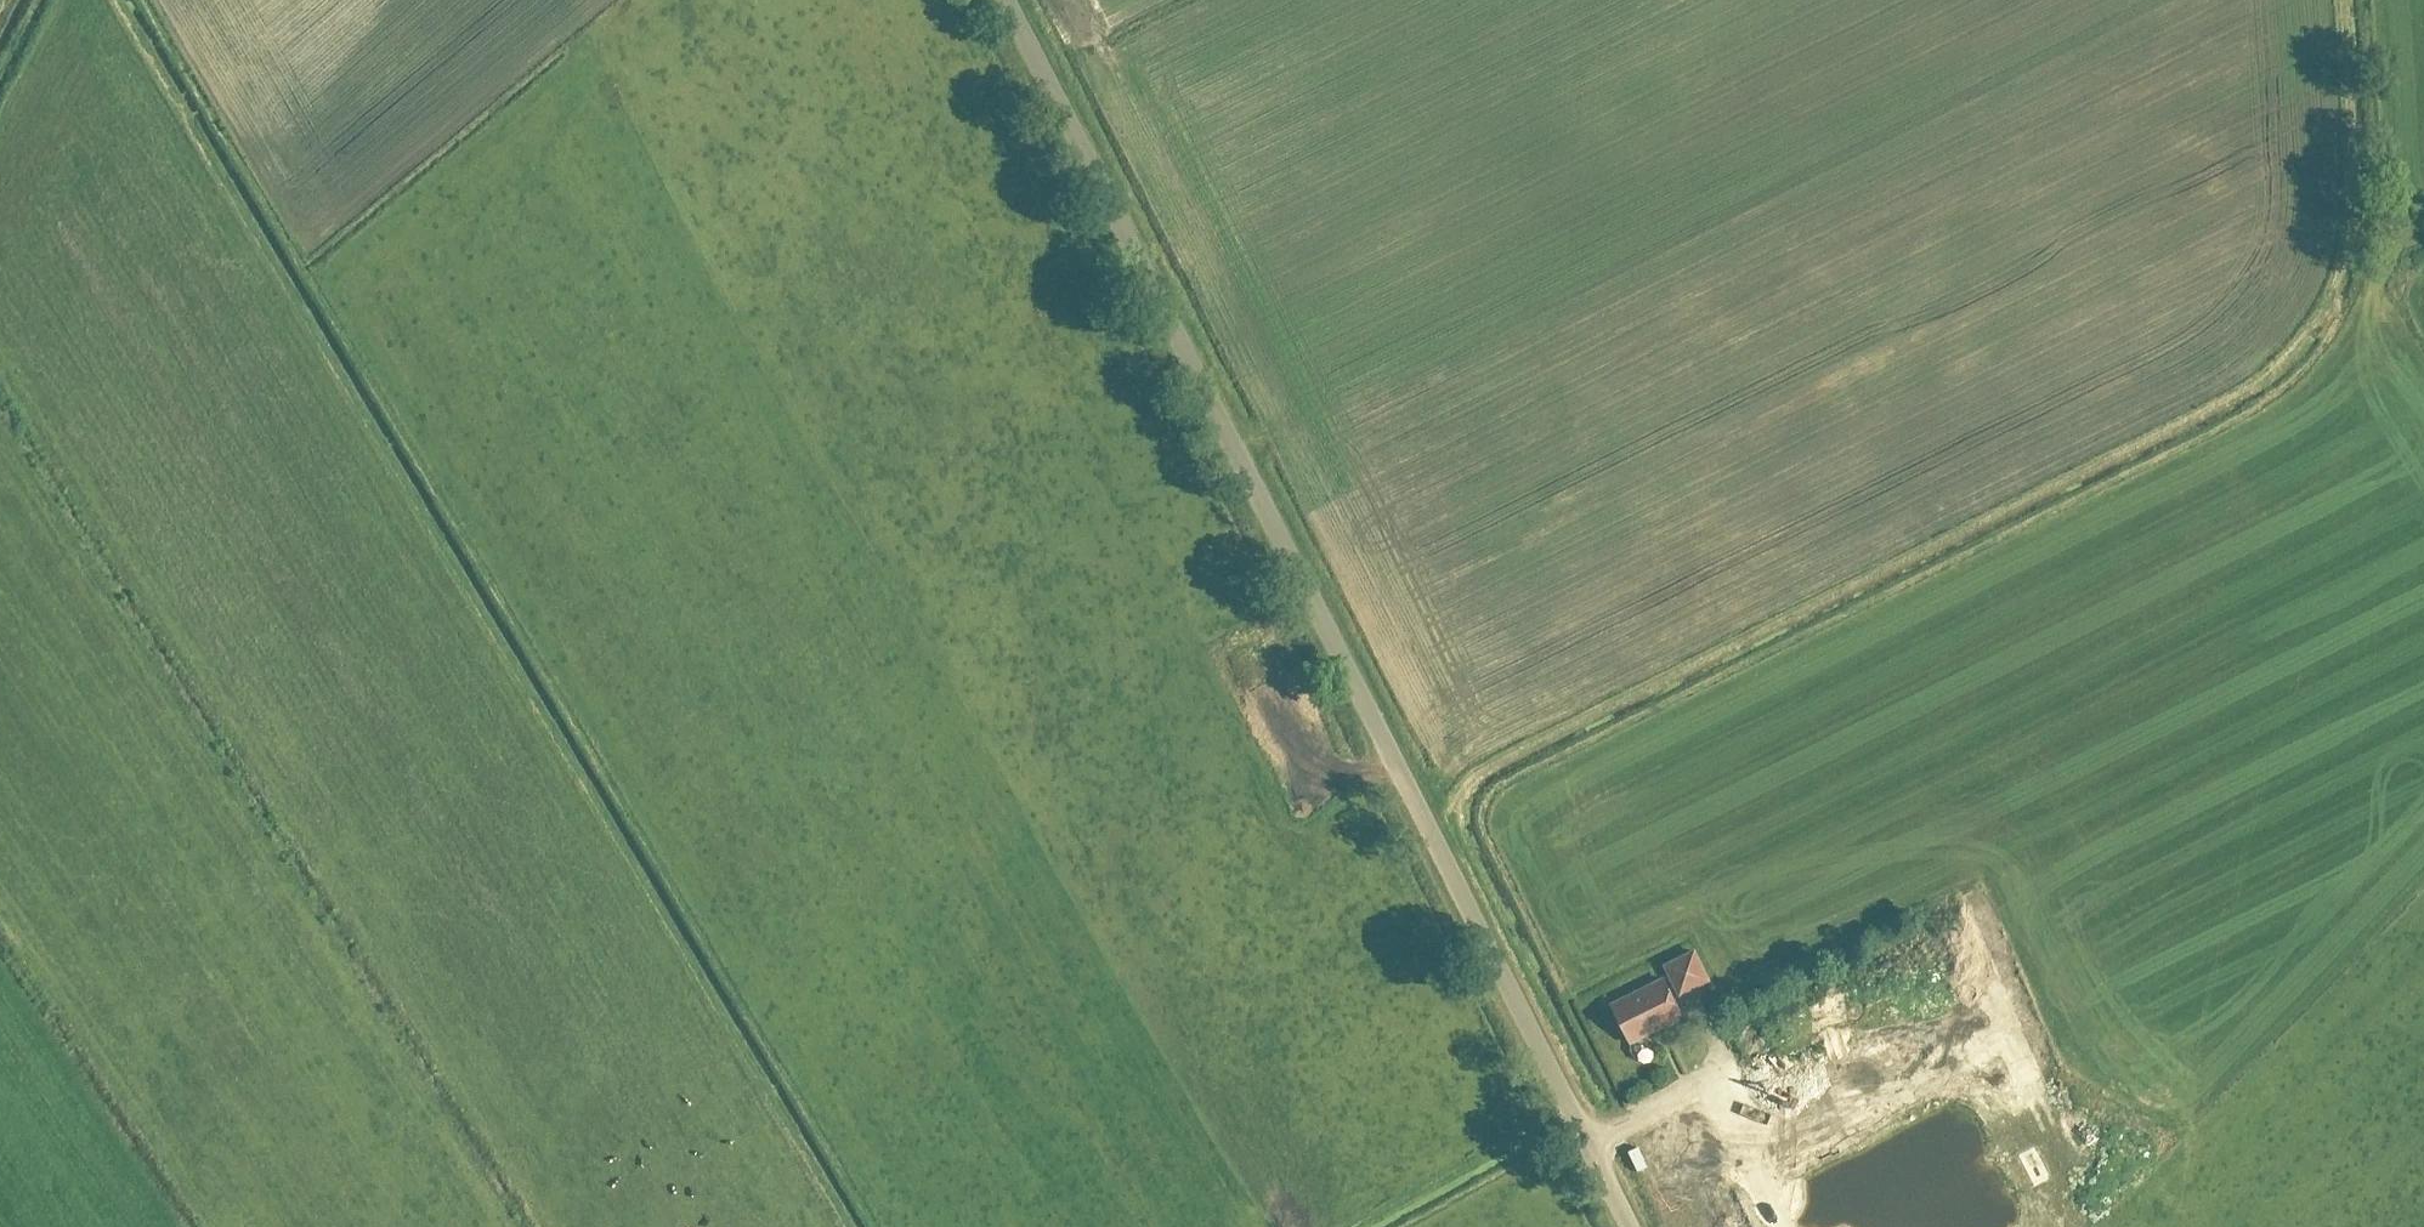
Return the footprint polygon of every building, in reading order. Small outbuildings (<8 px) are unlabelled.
[(1694,952),(1665,967),(1680,995),(1708,981),(1694,952)] [(1664,980),(1611,1006),(1630,1043),(1682,1017),(1664,980)] [(1816,1035),(1830,1059),(1900,1018),(1885,994),(1816,1035)] [(1930,1062),(1944,1091),(1994,1066),(1979,1037),(1930,1062)] [(1726,1132),(1738,1129),(1733,1106),(1721,1109),(1726,1132)] [(2175,1125),(2158,1145),(2166,1152),(2183,1132),(2175,1125)]
